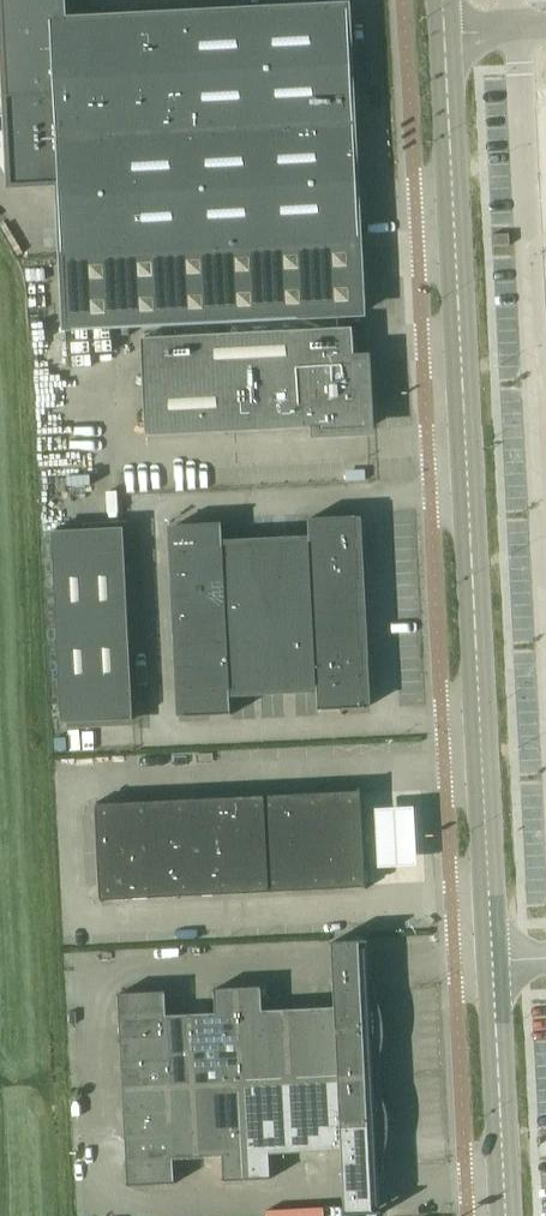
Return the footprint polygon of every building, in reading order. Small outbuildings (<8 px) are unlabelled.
[(8,97),(12,185),(60,183),(63,255),(67,326),(146,323),(363,312),(359,242),(348,8),(74,21),(73,0),(2,0),(8,97)] [(510,233),(492,234),(492,246),(510,245),(510,233)] [(354,327),(141,337),(146,436),(320,427),(320,428),(322,428),(322,431),(368,428),(367,402),(363,402),(363,387),(366,387),(365,361),(355,361),(354,327)] [(311,566),(358,564),(358,548),(355,548),(355,538),(357,537),(356,516),(309,518),(311,542),(310,542),(311,566)] [(176,559),(177,572),(223,570),(222,547),(223,547),(222,523),(175,526),(176,548),(178,548),(179,559),(176,559)] [(124,528),(53,532),(62,724),(133,721),(132,708),(124,528)] [(310,542),(281,544),(284,615),(313,614),(311,566),(310,542)] [(281,544),(252,546),(255,617),(284,615),(281,544)] [(252,546),(223,547),(222,547),(223,570),(225,594),(226,618),(255,617),(252,546)] [(313,614),(358,612),(357,580),(359,579),(358,564),(311,566),(313,614)] [(177,572),(178,596),(225,594),(223,570),(177,572)] [(225,594),(178,596),(179,620),(226,618),(225,594)] [(360,644),(358,612),(313,614),(315,662),(363,660),(362,644),(360,644)] [(287,688),(316,687),(317,686),(316,686),(315,662),(313,614),(284,615),(287,688)] [(258,690),(287,688),(284,615),(255,617),(258,690)] [(229,691),(258,690),(255,617),(226,618),(227,642),(228,666),(229,690),(229,691)] [(179,620),(180,644),(227,642),(226,618),(179,620)] [(180,644),(181,668),(228,666),(227,642),(180,644)] [(364,675),(363,660),(315,662),(316,686),(317,686),(316,687),(317,711),(366,708),(364,686),(362,686),(362,678),(361,675),(364,675)] [(231,715),(229,691),(229,690),(228,666),(181,668),(182,685),(184,685),(185,696),(182,696),(183,718),(231,715)] [(359,792),(336,793),(341,887),(363,886),(364,888),(366,888),(361,788),(359,788),(359,792)] [(336,793),(277,796),(282,890),(341,887),(336,793)] [(277,796),(230,798),(235,893),(282,890),(277,796)] [(230,798),(183,801),(188,895),(235,893),(230,798)] [(183,801),(143,803),(148,897),(188,895),(183,801)] [(103,901),(126,900),(129,900),(129,898),(148,897),(143,803),(122,804),(98,805),(98,802),(95,802),(101,902),(103,902),(103,901)] [(421,815),(368,817),(370,880),(423,879),(421,815)] [(375,987),(374,980),(373,980),(373,983),(371,983),(368,939),(331,941),(334,1006),(299,1008),(302,1080),(379,1076),(379,1069),(380,1062),(381,1055),(382,1048),(384,1041),(384,1034),(384,1027),(383,1020),(382,1013),(380,1006),(378,1000),(376,993),(375,987)] [(191,1014),(195,1085),(243,1083),(302,1080),(299,1008),(263,1010),(262,986),(214,988),(215,1013),(191,1014)] [(195,1085),(191,1014),(167,1015),(166,990),(118,993),(123,1089),(195,1085)] [(384,1157),(386,1149),(387,1142),(388,1134),(389,1127),(388,1119),(387,1112),(385,1104),(383,1097),(381,1090),(380,1083),(379,1076),(302,1080),(243,1083),(247,1179),(271,1178),(270,1153),(341,1150),(344,1215),(382,1213),(380,1169),(382,1169),(382,1172),(384,1172),(384,1164),(384,1157)] [(247,1179),(243,1083),(195,1085),(198,1157),(222,1156),(223,1180),(247,1179)] [(195,1085),(123,1089),(128,1185),(175,1182),(174,1158),(198,1157),(195,1085)]
